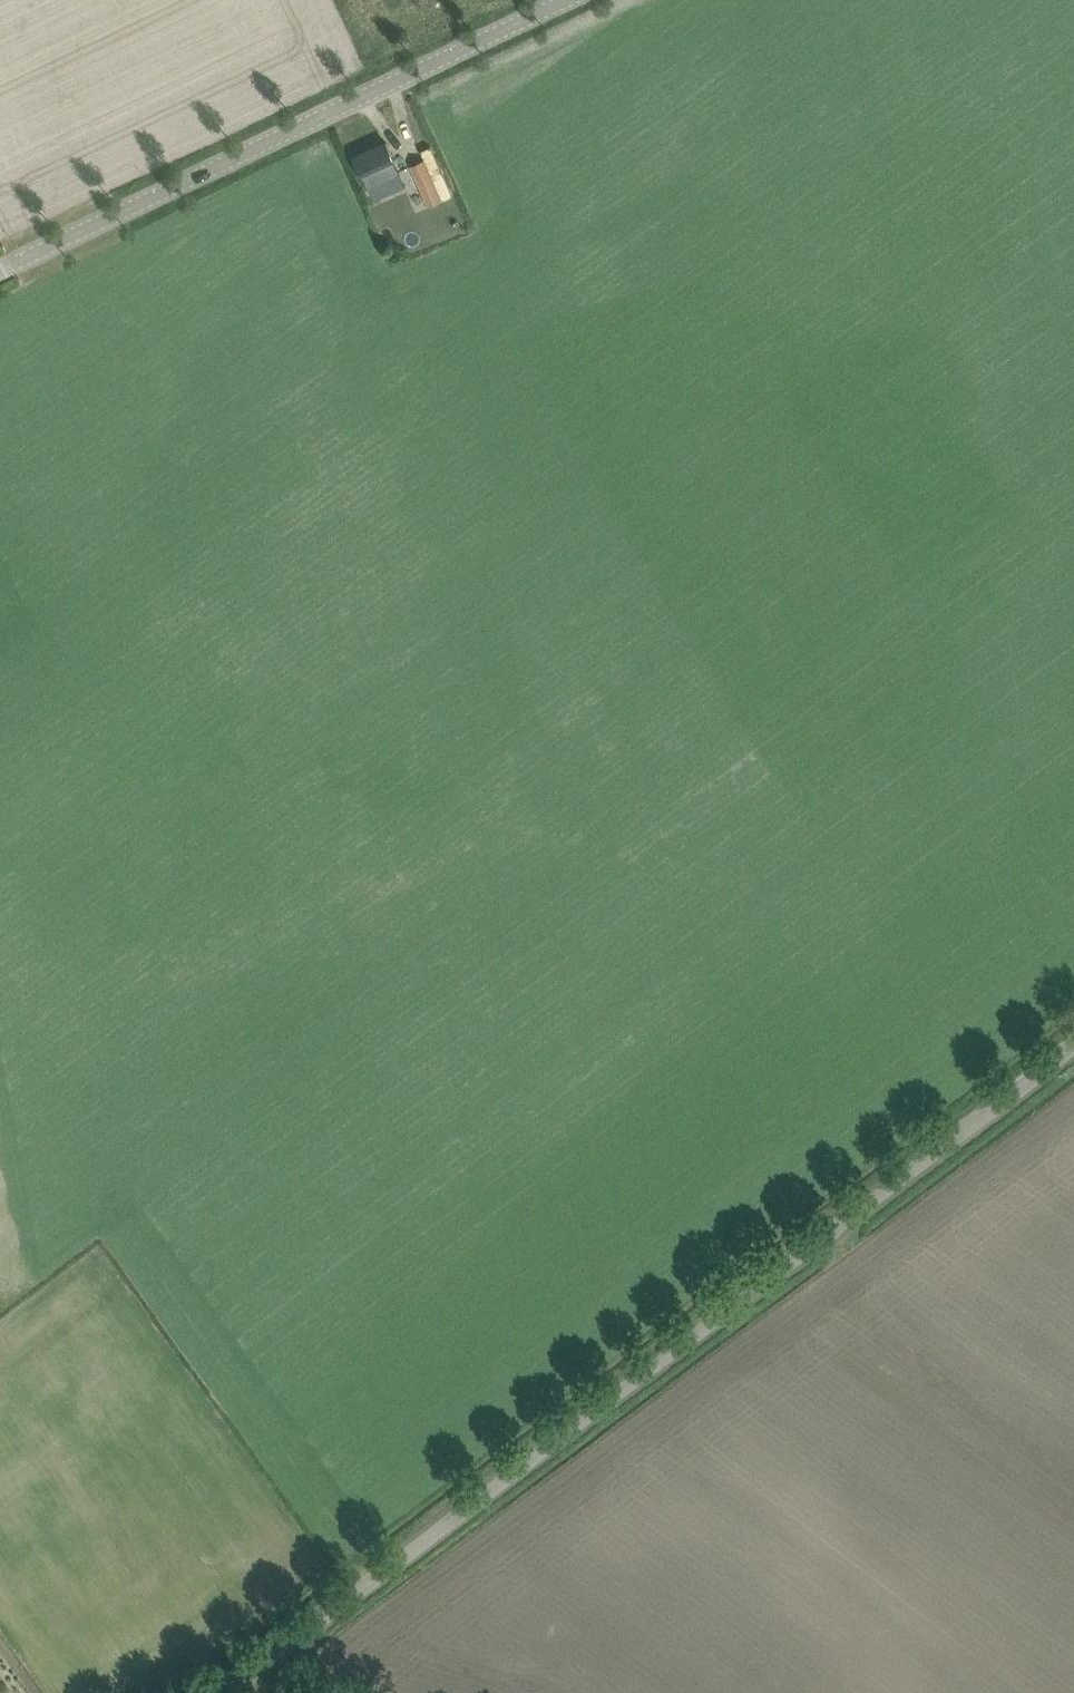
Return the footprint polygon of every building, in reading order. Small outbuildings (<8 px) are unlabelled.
[(388,142),(355,156),(368,185),(400,170),(388,142)] [(433,145),(422,150),(443,199),(454,194),(433,145)] [(423,189),(435,183),(425,159),(413,164),(423,189)] [(435,183),(423,189),(430,206),(442,200),(435,183)]
